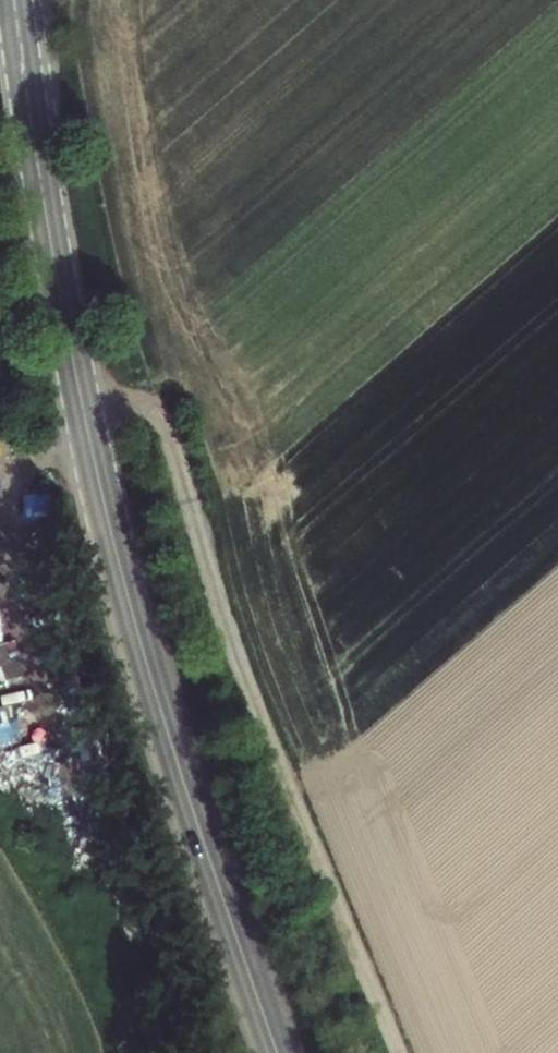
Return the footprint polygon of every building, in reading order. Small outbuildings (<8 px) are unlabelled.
[(31,521),(54,521),(53,493),(30,494),(31,521)] [(1,711),(0,740),(21,741),(21,712),(1,711)]
